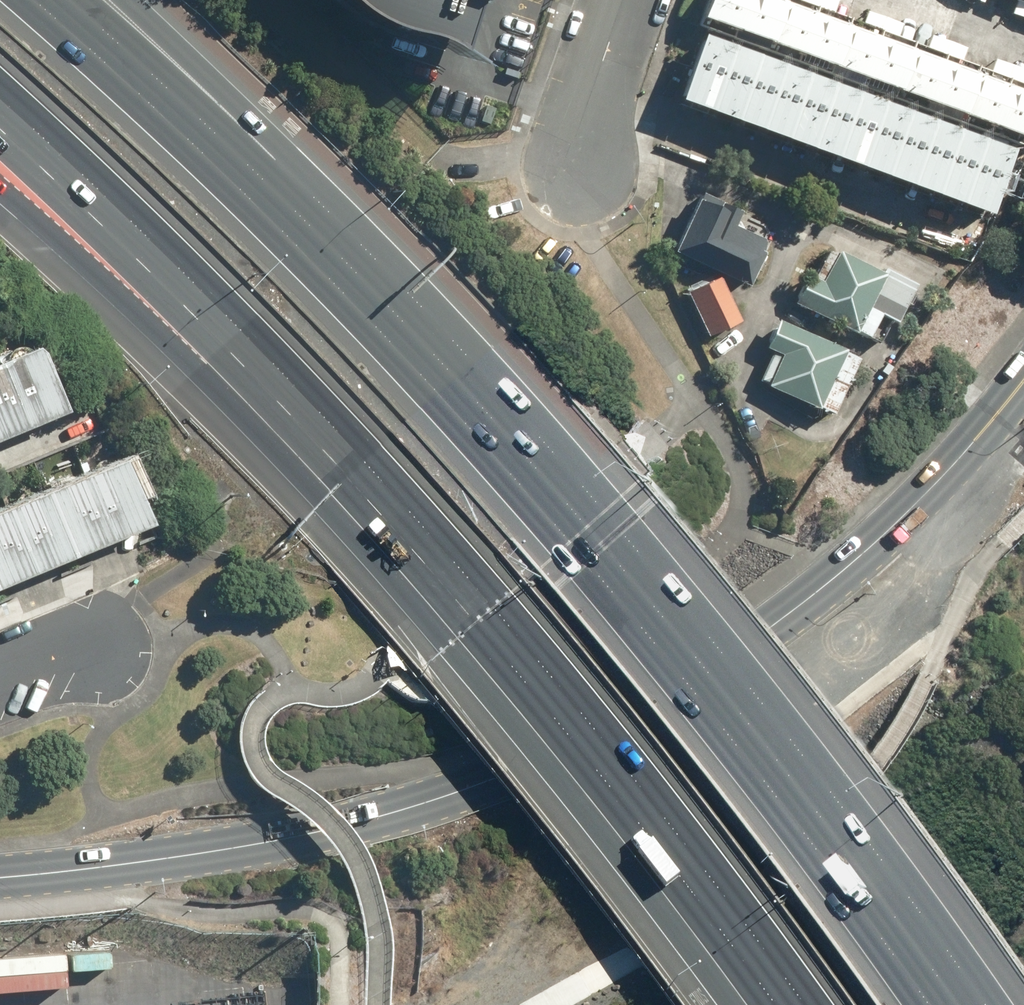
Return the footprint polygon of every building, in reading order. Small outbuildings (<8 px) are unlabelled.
[(477,0),(337,0),(369,26),(405,41),(435,49),(459,64),(477,0)] [(729,29),(740,0),(703,0),(697,17),(729,29)] [(761,42),(777,0),(740,0),(729,29),(761,42)] [(793,54),(809,12),(777,0),(761,42),(793,54)] [(793,54),(826,66),(842,24),(809,12),(793,54)] [(826,66),(858,78),(874,37),(842,24),(826,66)] [(677,98),(702,108),(726,43),(701,34),(677,98)] [(858,78),(890,91),(906,49),(874,37),(858,78)] [(702,108),(728,117),(752,53),(726,43),(702,108)] [(890,91),(922,103),(938,61),(906,49),(890,91)] [(728,117),(754,127),(778,62),(752,53),(728,117)] [(922,103),(955,115),(971,73),(938,61),(922,103)] [(754,127),(780,136),(804,72),(778,62),(754,127)] [(780,136),(806,146),(830,81),(804,72),(780,136)] [(955,115),(987,127),(1003,86),(971,73),(955,115)] [(806,146),(831,155),(855,91),(830,81),(806,146)] [(1019,139),(1023,127),(1023,94),(1003,86),(987,127),(1019,139)] [(831,155),(857,165),(881,100),(855,91),(831,155)] [(857,165),(883,174),(907,110),(881,100),(857,165)] [(883,174),(909,184),(933,119),(907,110),(883,174)] [(909,184),(935,193),(959,129),(933,119),(909,184)] [(935,193),(961,203),(984,138),(959,129),(935,193)] [(961,203),(986,212),(1010,148),(984,138),(961,203)] [(668,251),(743,287),(766,240),(730,223),(734,215),(695,196),(668,251)] [(789,303),(849,333),(862,306),(892,321),(909,287),(835,249),(819,280),(804,273),(789,303)] [(681,290),(704,336),(737,319),(715,274),(681,290)] [(761,385),(811,409),(840,348),(776,317),(761,348),(776,355),(761,385)] [(57,343),(0,366),(0,444),(84,409),(57,343)] [(170,520),(143,460),(0,520),(0,593),(170,520)]
